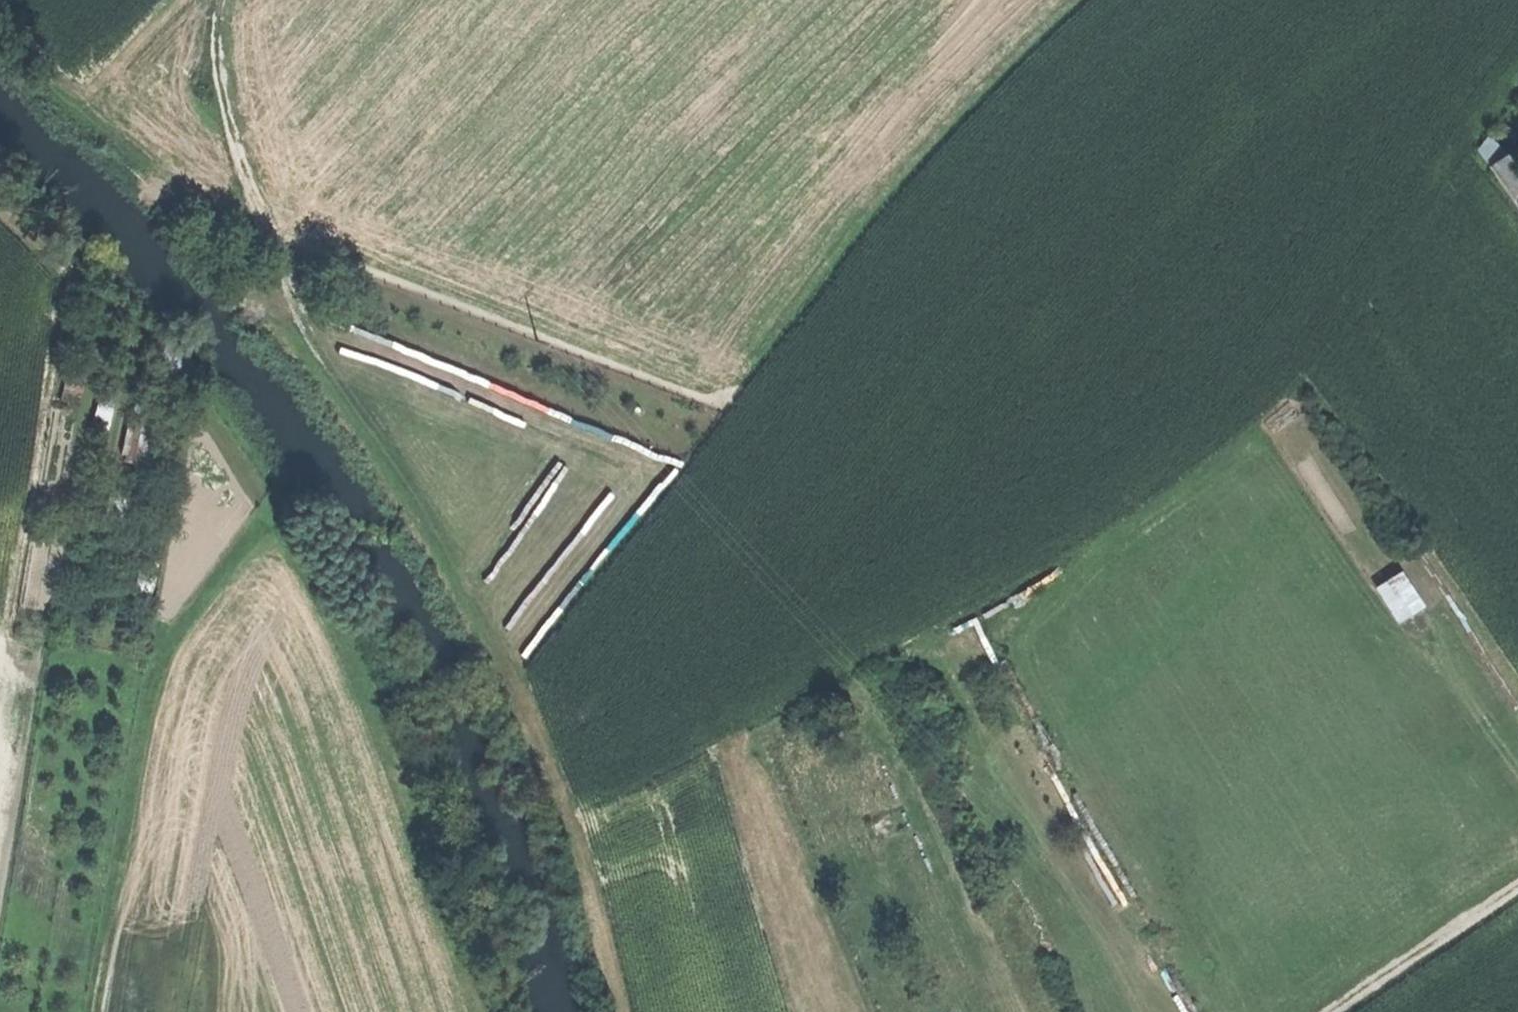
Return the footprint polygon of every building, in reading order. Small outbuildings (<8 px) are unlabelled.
[(1493,133),(1476,143),(1487,159),(1503,149),(1493,133)] [(1513,198),(1517,194),(1517,153),(1516,150),(1492,167),(1513,198)] [(112,409),(97,405),(94,423),(108,426),(112,409)] [(162,574),(140,569),(132,603),(155,607),(162,574)] [(1397,615),(1415,603),(1395,573),(1377,585),(1397,615)]
